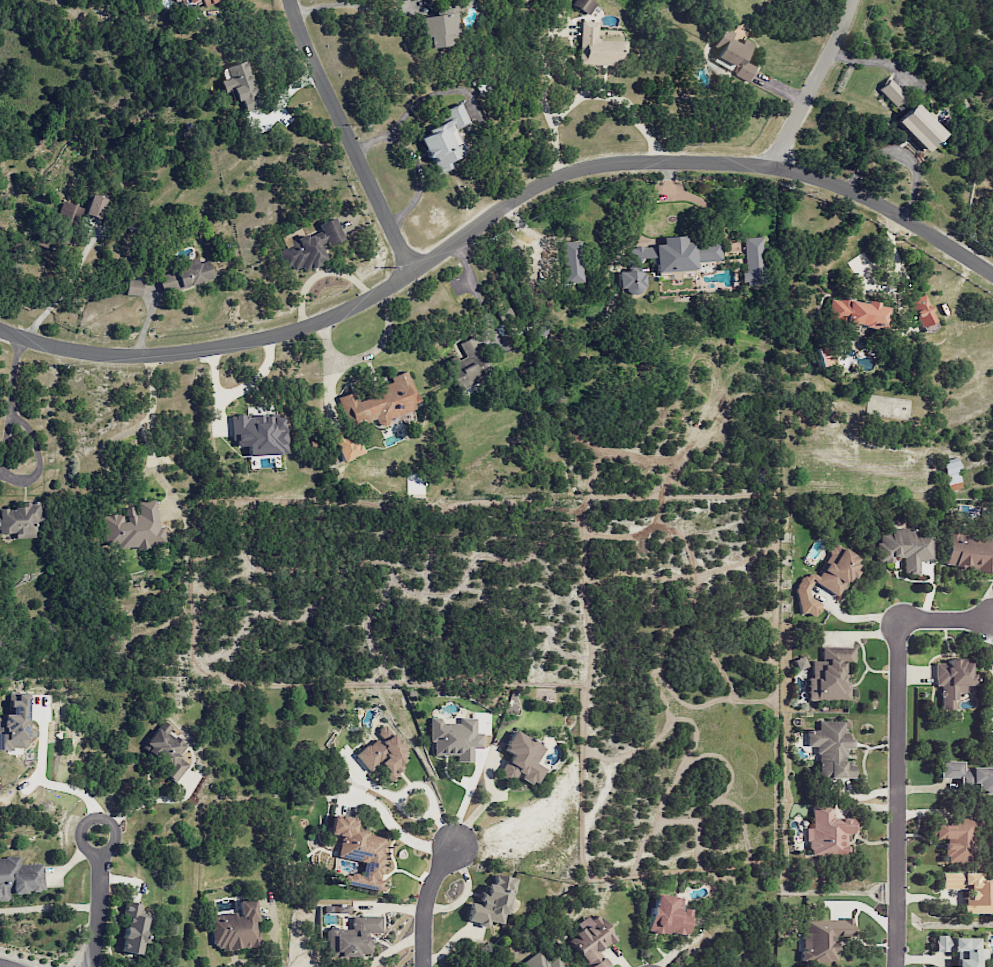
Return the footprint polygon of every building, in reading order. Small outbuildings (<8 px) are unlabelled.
[(183,11),(200,4),(201,7),(219,0),(178,0),(183,11)] [(590,0),(574,0),(571,5),(588,15),(594,2),(590,0)] [(420,18),(425,48),(458,43),(453,12),(420,18)] [(579,65),(624,66),(625,41),(596,40),(596,21),(580,21),(579,65)] [(751,43),(741,37),(738,44),(728,39),(732,32),(722,27),(712,46),(718,49),(714,57),(734,67),(730,74),(747,82),(754,66),(742,60),(751,43)] [(224,67),(227,78),(219,80),(222,92),(232,89),(235,101),(242,99),(244,108),(260,104),(249,61),(224,67)] [(895,106),(906,96),(889,78),(878,88),(895,106)] [(421,137),(435,174),(455,166),(452,159),(466,154),(456,127),(468,123),(460,103),(442,110),(446,119),(425,127),(428,134),(421,137)] [(943,134),(913,103),(895,121),(925,152),(943,134)] [(100,218),(104,198),(89,194),(85,215),(100,218)] [(56,214),(80,222),(84,208),(60,201),(56,214)] [(342,238),(334,217),(318,224),(321,232),(306,238),(305,234),(289,240),(291,245),(277,251),(286,273),(302,266),(303,270),(325,261),(320,247),(342,238)] [(720,261),(719,242),(684,243),(684,236),(661,236),(661,246),(627,247),(628,270),(617,270),(618,292),(641,291),(640,260),(655,259),(655,271),(694,270),(694,261),(720,261)] [(743,238),(745,270),(741,270),(741,285),(764,284),(761,237),(743,238)] [(581,283),(580,241),(561,241),(562,283),(581,283)] [(181,268),(156,277),(163,294),(211,276),(205,260),(197,263),(194,256),(179,262),(181,268)] [(142,280),(126,279),(124,294),(140,296),(142,280)] [(909,299),(918,327),(933,322),(925,294),(909,299)] [(886,305),(828,297),(825,321),(884,328),(886,305)] [(497,310),(499,321),(511,319),(510,308),(497,310)] [(458,343),(464,355),(446,363),(457,389),(491,374),(474,336),(458,343)] [(337,396),(347,427),(373,418),(375,424),(419,410),(407,371),(389,376),(392,385),(356,396),(354,391),(337,396)] [(247,455),(286,454),(284,414),(230,417),(232,446),(247,446),(247,455)] [(362,453),(354,435),(347,438),(343,430),(329,437),(341,463),(362,453)] [(945,491),(961,488),(956,459),(941,462),(945,491)] [(103,550),(161,543),(155,499),(135,502),(135,507),(123,509),(123,512),(99,515),(103,550)] [(14,533),(14,538),(34,537),(33,526),(41,525),(39,501),(23,501),(23,508),(0,509),(0,533),(14,533)] [(902,573),(917,573),(917,560),(933,560),(933,530),(892,531),(892,532),(877,533),(877,562),(892,562),(892,558),(902,557),(902,573)] [(992,554),(992,536),(946,531),(942,566),(991,571),(992,554)] [(837,596),(847,577),(852,576),(857,568),(854,555),(838,546),(828,547),(829,553),(820,568),(821,576),(816,573),(801,575),(794,588),(797,610),(808,616),(814,615),(821,603),(808,597),(807,591),(812,582),(837,596)] [(806,699),(848,699),(848,681),(845,681),(845,670),(842,670),(842,664),(853,664),(853,647),(821,647),(821,661),(810,661),(810,677),(807,677),(806,699)] [(796,670),(807,667),(803,656),(792,659),(796,670)] [(934,663),(934,685),(940,685),(940,708),(956,708),(956,692),(971,693),(972,660),(946,660),(946,663),(934,663)] [(27,693),(9,693),(9,716),(0,715),(0,749),(26,749),(26,737),(35,737),(36,729),(26,728),(27,693)] [(475,718),(458,718),(458,721),(429,721),(429,741),(432,741),(432,754),(456,755),(456,761),(472,761),(472,748),(481,748),(481,732),(474,732),(475,718)] [(188,764),(177,756),(186,745),(169,732),(172,728),(163,720),(141,747),(168,769),(164,775),(174,782),(188,764)] [(852,778),(852,761),(844,761),(844,748),(850,748),(851,739),(844,739),(844,721),(818,720),(818,730),(806,730),(806,746),(817,746),(817,778),(852,778)] [(354,754),(369,771),(379,763),(386,772),(383,775),(387,779),(408,763),(400,753),(404,749),(386,727),(354,754)] [(543,746),(512,730),(502,749),(509,753),(498,776),(511,782),(515,775),(535,785),(543,768),(534,764),(543,746)] [(962,768),(962,761),(939,761),(939,777),(958,778),(958,783),(973,783),(973,793),(992,793),(992,768),(962,768)] [(811,807),(812,827),(806,827),(808,856),(847,854),(846,834),(853,833),(852,813),(832,814),(831,805),(811,807)] [(342,884),(383,891),(385,882),(379,881),(387,837),(354,831),(356,819),(331,814),(328,834),(338,836),(335,857),(362,862),(360,874),(344,871),(342,884)] [(932,839),(941,839),(941,861),(969,862),(970,835),(975,835),(976,818),(952,818),(952,823),(933,823),(932,839)] [(20,865),(19,857),(0,858),(0,900),(6,899),(6,893),(42,890),(41,864),(20,865)] [(977,881),(977,873),(938,872),(938,889),(962,889),(962,913),(992,913),(992,881),(977,881)] [(514,878),(493,874),(491,884),(486,883),(483,897),(480,896),(478,904),(469,903),(466,922),(486,926),(487,921),(505,924),(514,878)] [(685,935),(687,909),(672,907),(673,896),(651,894),(648,932),(685,935)] [(237,900),(238,912),(210,915),(213,950),(259,946),(254,898),(237,900)] [(121,951),(140,955),(142,943),(146,944),(151,914),(139,912),(141,904),(125,901),(123,916),(127,916),(121,951)] [(322,912),(348,913),(349,905),(323,905),(322,912)] [(597,951),(614,939),(597,914),(587,920),(589,923),(567,938),(587,966),(607,966),(597,951)] [(381,916),(351,917),(351,928),(326,929),(326,956),(369,955),(369,933),(381,933),(381,916)] [(802,919),(801,961),(835,961),(835,936),(851,936),(851,919),(802,919)] [(983,948),(977,948),(977,937),(932,937),(932,951),(952,951),(952,966),(931,966),(983,966),(983,948)] [(556,955),(546,961),(539,950),(522,960),(526,966),(563,966),(556,955)]
